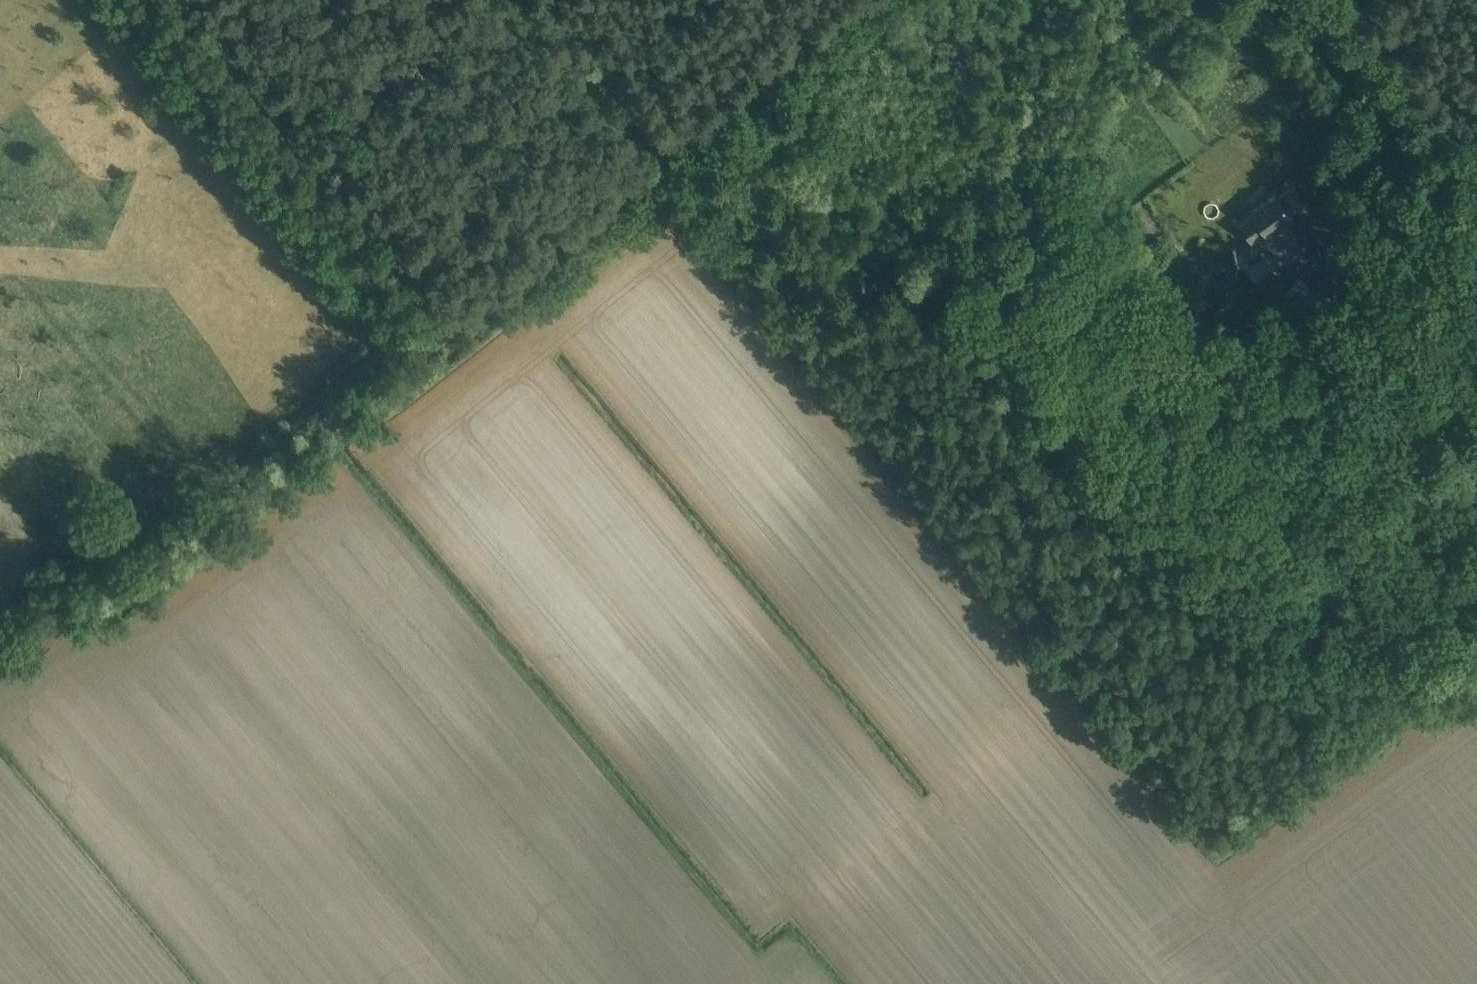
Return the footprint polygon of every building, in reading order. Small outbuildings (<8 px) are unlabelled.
[(1240,236),(1254,255),(1267,245),(1269,249),(1296,229),(1294,226),(1306,216),(1292,198),(1280,208),(1277,204),(1250,223),(1253,227),(1240,236)] [(1244,263),(1234,270),(1243,282),(1252,276),(1244,263)] [(1270,264),(1248,281),(1263,300),(1285,284),(1270,264)] [(1304,288),(1283,304),(1315,346),(1336,330),(1322,312),(1325,310),(1319,302),(1316,304),(1304,288)] [(1267,345),(1269,331),(1244,327),(1242,340),(1267,345)]
